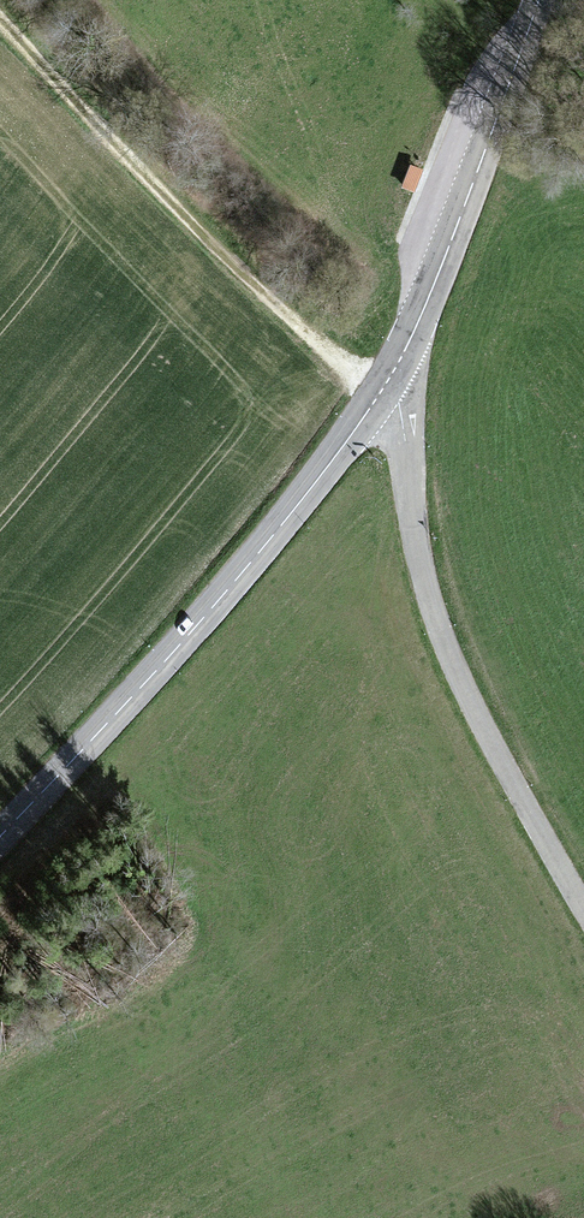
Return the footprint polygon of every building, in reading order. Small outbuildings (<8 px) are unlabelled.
[(423,169),(410,165),(402,188),(415,192),(423,169)]
